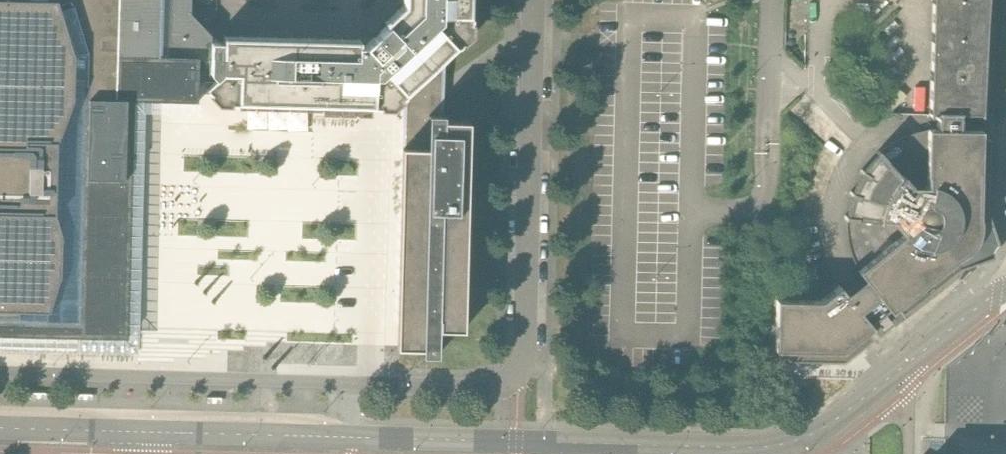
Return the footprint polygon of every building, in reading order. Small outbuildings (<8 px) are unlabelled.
[(24,317),(25,311),(49,311),(59,278),(61,278),(61,273),(61,271),(71,274),(84,231),(78,230),(71,206),(72,161),(97,129),(118,130),(117,156),(134,158),(162,132),(206,89),(212,95),(210,97),(219,107),(232,107),(232,104),(232,102),(213,82),(216,80),(210,74),(210,73),(212,73),(212,43),(212,35),(192,13),(192,0),(0,0),(0,316),(24,317)] [(404,102),(402,149),(397,345),(397,349),(425,350),(425,354),(422,354),(422,356),(438,356),(438,354),(435,354),(435,346),(436,330),(439,330),(464,331),(469,122),(441,121),(441,117),(444,117),(444,115),(431,115),(432,72),(437,67),(461,43),(461,42),(470,34),(470,23),(471,23),(472,0),(404,0),(404,5),(398,11),(385,23),(387,26),(366,46),(360,46),(360,40),(224,36),(223,43),(212,43),(212,73),(210,73),(210,74),(216,80),(213,82),(232,102),(232,104),(303,106),(373,108),(375,108),(381,108),(381,111),(390,111),(394,111),(404,102)] [(983,117),(983,97),(986,4),(986,0),(932,0),(929,116),(931,116),(931,114),(937,114),(961,115),(981,115),(981,117),(983,117)] [(884,314),(889,310),(892,314),(898,308),(903,314),(959,269),(993,257),(999,246),(987,211),(989,140),(982,139),(983,131),(960,131),(961,115),(937,114),(937,130),(928,130),(928,131),(903,138),(880,152),(879,151),(876,153),(860,172),(851,192),(849,194),(845,216),(845,219),(847,220),(849,246),(859,271),(858,272),(864,280),(846,294),(840,286),(821,301),(777,300),(775,351),(787,352),(787,360),(843,361),(871,339),(867,334),(874,328),(871,325),(875,321),(883,330),(892,323),(884,314)]
